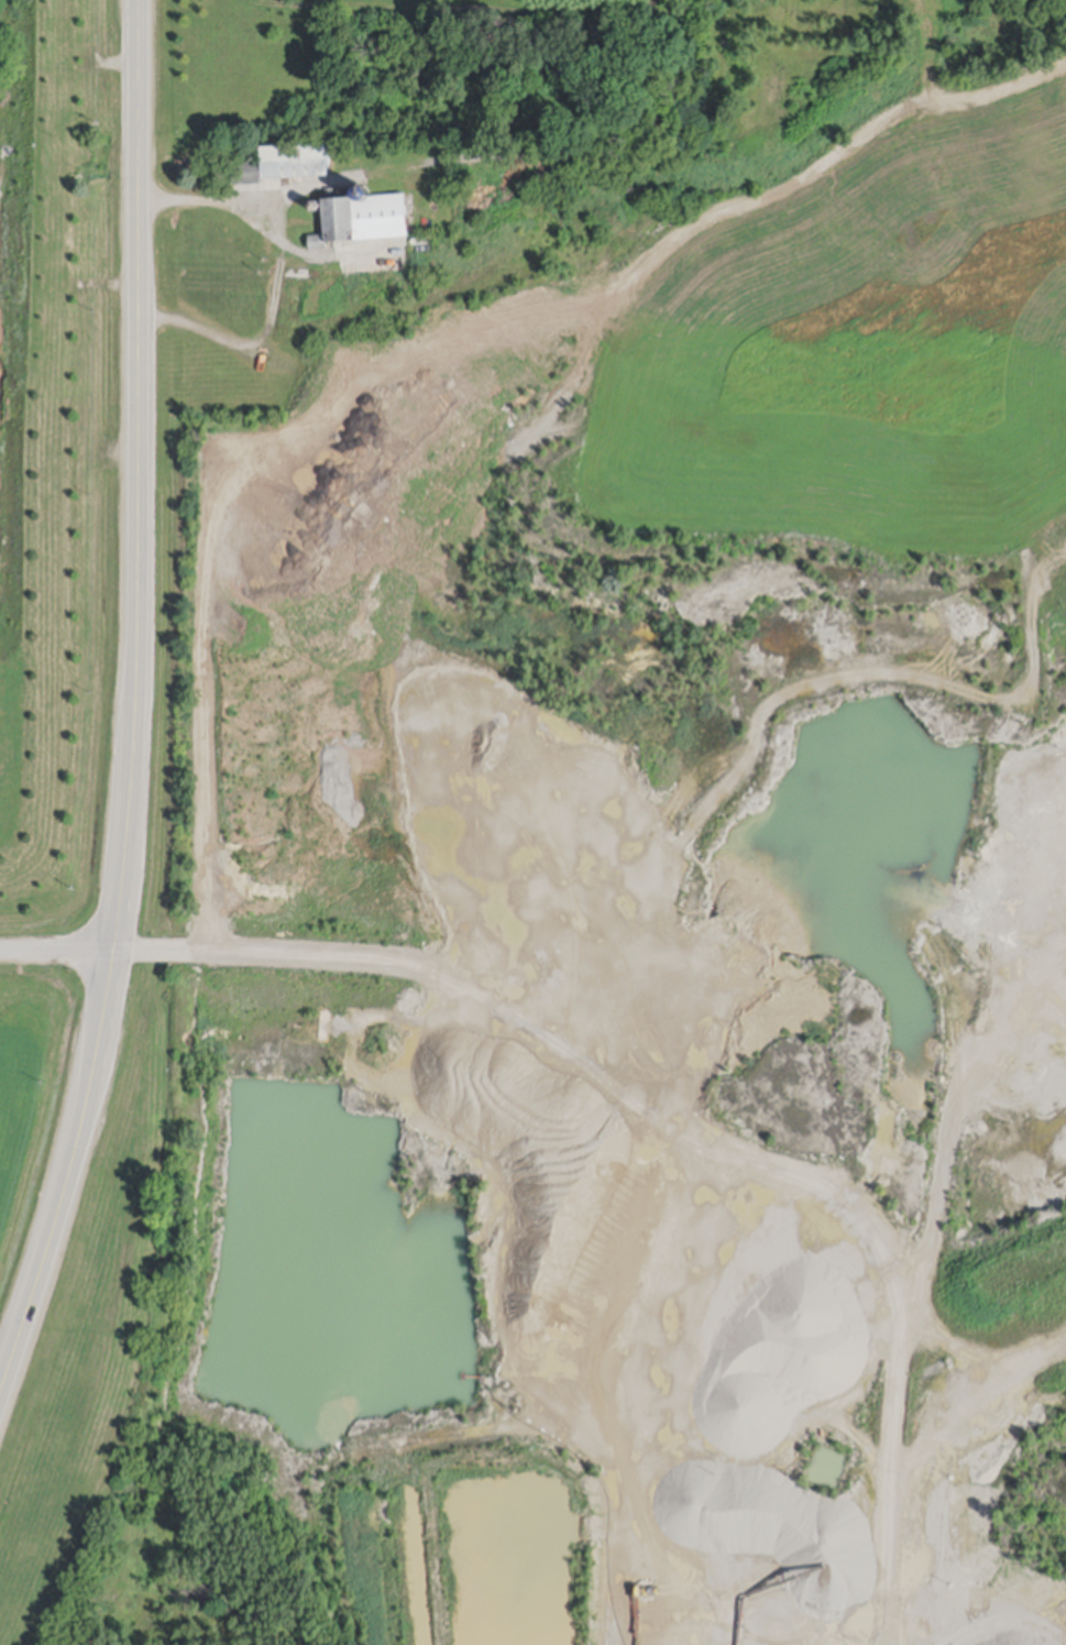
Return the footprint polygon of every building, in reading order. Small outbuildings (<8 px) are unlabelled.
[(261,150),(327,147),(328,179),(262,182),(261,150)] [(231,165),(261,165),(261,186),(231,187),(231,165)] [(370,193),(370,194),(369,195),(369,196),(367,197),(366,198),(365,198),(365,199),(364,199),(363,199),(362,199),(361,199),(360,199),(359,199),(358,198),(356,198),(356,197),(355,196),(355,195),(354,195),(354,194),(354,193),(354,191),(354,190),(355,189),(355,188),(356,187),(356,186),(358,186),(359,186),(359,185),(360,185),(361,185),(362,185),(363,185),(364,185),(365,185),(365,186),(366,186),(367,187),(367,188),(369,188),(369,189),(369,190),(370,190),(370,191),(370,193)] [(309,239),(323,239),(322,205),(353,204),(353,200),(405,198),(408,241),(354,243),(354,246),(327,248),(327,252),(309,252),(309,239)] [(397,259),(415,257),(415,264),(398,266),(397,259)]
